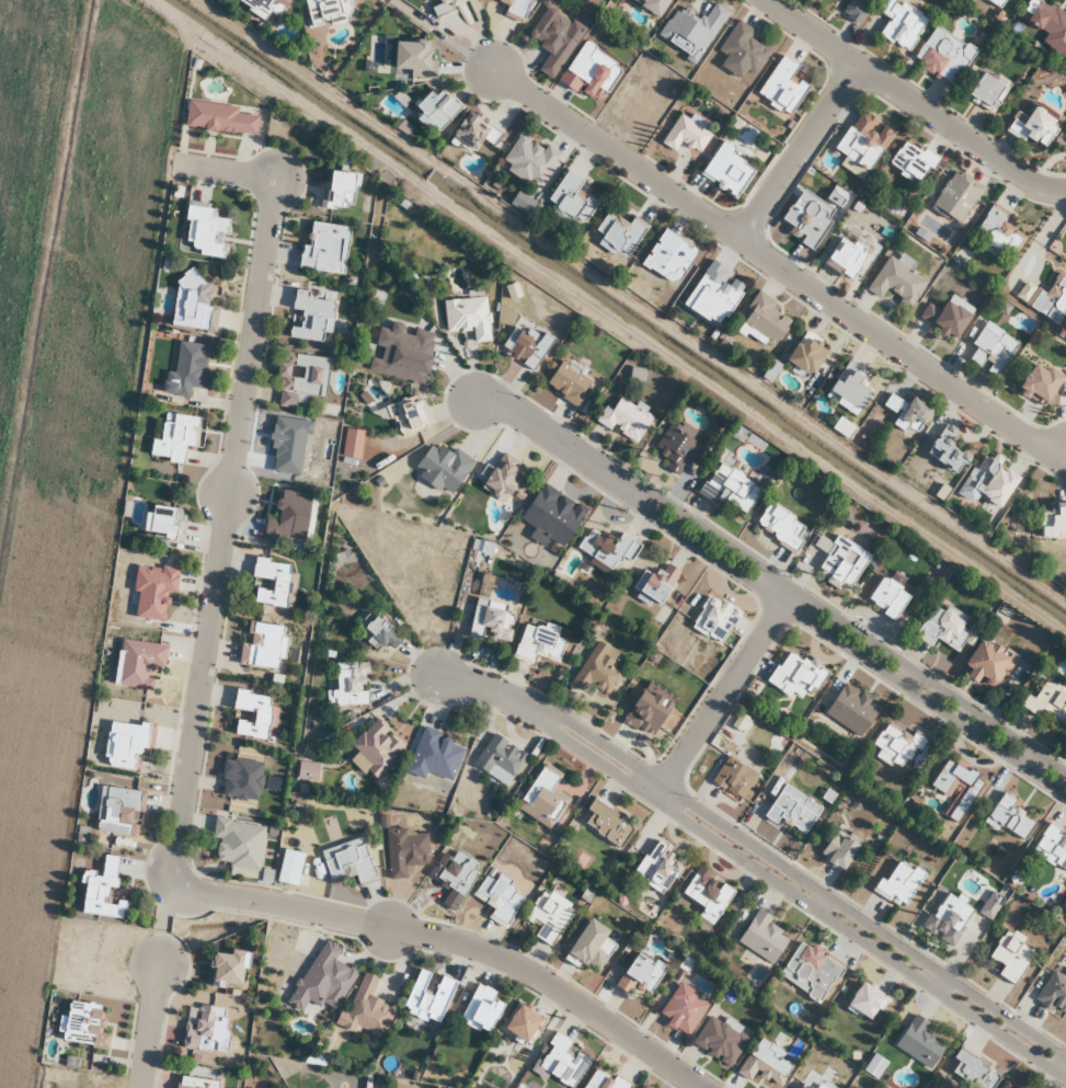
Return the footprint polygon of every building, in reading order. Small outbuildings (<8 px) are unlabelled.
[(288,0),(235,0),(234,1),(264,21),(270,13),(276,18),(288,0)] [(350,15),(347,0),(304,0),(308,23),(350,15)] [(436,5),(430,7),(434,19),(454,13),(451,6),(468,0),(435,0),(436,5)] [(506,3),(502,17),(521,24),(530,0),(497,0),(506,3)] [(655,18),(669,0),(630,0),(655,18)] [(871,0),(848,0),(840,14),(857,24),(871,0)] [(927,19),(897,0),(884,0),(876,12),(887,19),(878,35),(906,53),(927,19)] [(1001,10),(1008,0),(986,0),(1001,10)] [(1065,58),(1065,16),(1044,4),(1047,0),(1025,0),(1016,17),(1046,33),(1040,44),(1065,58)] [(727,12),(713,3),(698,26),(674,10),(657,38),(696,62),(727,12)] [(582,29),(545,8),(526,40),(548,53),(537,72),(552,81),(582,29)] [(717,52),(725,57),(719,67),(746,83),(767,49),(751,39),(755,32),(736,21),(717,52)] [(951,89),(975,51),(934,25),(910,63),(951,89)] [(393,75),(434,75),(435,61),(430,61),(430,42),(393,41),(393,75)] [(557,81),(597,106),(621,68),(582,42),(557,81)] [(790,77),(798,66),(781,55),(755,95),(789,116),(807,87),(790,77)] [(964,94),(987,114),(1008,90),(985,70),(964,94)] [(460,109),(436,86),(408,115),(432,138),(460,109)] [(187,103),(184,128),(254,137),(257,112),(187,103)] [(1024,125),(1011,120),(1005,134),(1041,147),(1053,113),(1032,105),(1024,125)] [(869,172),(891,132),(880,126),(881,125),(856,111),(833,152),(869,172)] [(493,146),(499,134),(478,123),(480,119),(465,112),(450,141),(473,153),(480,140),(493,146)] [(674,152),(680,143),(698,155),(710,136),(701,130),(705,125),(691,116),(687,121),(679,115),(661,142),(674,152)] [(542,149),(518,134),(498,167),(536,191),(559,155),(544,145),(542,149)] [(887,160),(914,186),(935,164),(909,138),(887,160)] [(734,198),(754,169),(720,144),(699,174),(734,198)] [(958,226),(982,188),(953,170),(930,208),(958,226)] [(351,210),(357,176),(327,171),(322,205),(351,210)] [(580,229),(596,206),(576,192),(582,182),(566,171),(543,204),(580,229)] [(509,207),(527,215),(533,202),(515,193),(509,207)] [(224,257),(228,220),(216,219),(218,206),(185,203),(180,253),(224,257)] [(1002,224),(1009,213),(991,203),(971,238),(999,254),(1001,251),(1011,257),(1023,236),(1002,224)] [(588,241),(626,262),(647,224),(632,216),(627,224),(605,211),(588,241)] [(348,228),(309,223),(306,246),(301,245),(298,270),(343,275),(348,228)] [(696,250),(663,229),(640,265),(673,286),(696,250)] [(864,258),(839,241),(823,263),(848,281),(864,258)] [(909,272),(915,264),(899,254),(895,261),(887,256),(865,290),(880,299),(886,290),(911,306),(926,282),(909,272)] [(744,283),(707,263),(683,307),(719,327),(744,283)] [(171,327),(214,333),(218,308),(207,306),(210,283),(193,281),(195,271),(179,269),(171,327)] [(1036,288),(1025,307),(1060,327),(1065,317),(1065,278),(1056,272),(1044,293),(1036,288)] [(331,342),(334,298),(291,295),(289,340),(331,342)] [(735,328),(772,350),(792,317),(754,295),(735,328)] [(472,329),(473,344),(489,342),(485,297),(443,301),(445,332),(472,329)] [(953,341),(970,315),(946,300),(939,311),(927,303),(917,318),(953,341)] [(969,344),(975,348),(967,359),(992,378),(1017,345),(986,321),(969,344)] [(368,371),(422,385),(435,335),(390,323),(388,331),(379,328),(368,371)] [(523,369),(555,346),(545,332),(537,338),(531,330),(522,336),(518,330),(503,341),(523,369)] [(811,377),(826,348),(800,334),(785,363),(811,377)] [(174,373),(164,372),(161,394),(188,398),(189,388),(204,390),(210,347),(178,343),(174,373)] [(329,359),(282,352),(273,406),(294,409),(296,393),(324,397),(329,359)] [(1061,381),(1037,361),(1015,388),(1040,407),(1061,381)] [(577,409),(593,383),(559,362),(543,388),(577,409)] [(869,393),(856,385),(864,373),(847,362),(824,397),(854,416),(869,393)] [(898,414),(893,422),(915,436),(931,409),(910,397),(906,405),(889,395),(883,404),(898,414)] [(386,407),(398,439),(426,429),(414,397),(386,407)] [(595,423),(637,444),(651,415),(616,399),(611,410),(603,406),(595,423)] [(199,418),(172,415),(171,424),(161,423),(159,441),(151,440),(148,459),(183,463),(184,447),(196,448),(199,418)] [(662,467),(677,477),(700,445),(670,424),(653,448),(668,459),(662,467)] [(958,434),(946,424),(925,452),(955,475),(967,458),(950,445),(958,434)] [(450,497),(472,462),(454,450),(449,456),(430,444),(412,473),(450,497)] [(977,498),(998,511),(1017,479),(997,467),(1000,460),(983,450),(957,495),(973,504),(977,498)] [(481,486),(503,500),(524,467),(502,454),(481,486)] [(698,491),(744,518),(761,489),(715,463),(698,491)] [(519,519),(533,529),(528,537),(542,546),(547,539),(562,548),(586,510),(542,483),(519,519)] [(303,544),(309,495),(271,489),(264,538),(303,544)] [(174,543),(184,515),(150,502),(140,530),(174,543)] [(754,524),(794,552),(808,531),(768,503),(754,524)] [(1054,504),(1054,513),(1039,513),(1039,539),(1065,539),(1065,504),(1054,504)] [(621,533),(615,542),(590,526),(576,547),(612,572),(622,557),(628,561),(639,545),(621,533)] [(816,571),(848,591),(869,557),(837,536),(816,571)] [(290,565),(253,559),(250,579),(265,581),(264,589),(255,587),(252,604),(287,610),(293,576),(288,575),(290,565)] [(680,573),(666,564),(656,579),(645,571),(631,593),(656,610),(680,573)] [(177,569),(137,565),(132,620),(164,622),(166,594),(175,595),(177,569)] [(891,621),(909,599),(883,578),(865,600),(891,621)] [(718,645),(739,614),(709,595),(689,626),(718,645)] [(956,653),(968,633),(960,628),(963,623),(932,605),(914,636),(930,645),(933,640),(956,653)] [(509,642),(512,612),(471,607),(468,638),(509,642)] [(391,650),(401,640),(375,615),(357,634),(375,651),(383,643),(391,650)] [(533,656),(562,667),(571,644),(553,638),(555,634),(525,622),(511,658),(530,665),(533,656)] [(241,645),(239,667),(282,671),(287,628),(248,624),(246,645),(241,645)] [(963,678),(974,685),(978,679),(995,690),(1015,658),(981,637),(962,667),(967,670),(963,678)] [(163,670),(166,646),(120,640),(114,686),(152,691),(155,669),(163,670)] [(609,667),(617,654),(595,641),(569,685),(584,694),(589,685),(607,696),(621,674),(609,667)] [(765,681),(796,705),(805,693),(810,697),(828,674),(810,660),(806,666),(788,652),(765,681)] [(367,663),(334,663),(335,691),(325,692),(326,707),(368,706),(367,663)] [(1036,718),(1043,710),(1061,723),(1065,716),(1065,694),(1045,679),(1031,698),(1027,695),(1019,706),(1036,718)] [(823,716),(860,738),(879,706),(843,684),(823,716)] [(671,705),(643,688),(622,722),(649,739),(671,705)] [(232,710),(237,711),(234,736),(269,740),(274,697),(234,692),(232,710)] [(151,726),(109,720),(103,767),(144,772),(151,726)] [(350,761),(372,783),(404,752),(374,721),(348,745),(357,754),(350,761)] [(877,756),(900,773),(925,739),(914,731),(909,737),(888,721),(871,745),(880,752),(877,756)] [(425,773),(450,782),(463,745),(421,730),(405,774),(423,780),(425,773)] [(475,760),(508,783),(526,756),(493,734),(475,760)] [(710,783),(741,802),(756,776),(726,757),(710,783)] [(929,787),(952,800),(942,816),(957,825),(982,781),(945,759),(929,787)] [(222,760),(220,799),(258,801),(261,763),(222,760)] [(317,765),(299,762),(297,779),(315,782),(317,765)] [(551,789),(558,777),(540,767),(517,806),(552,826),(568,799),(551,789)] [(775,826),(779,820),(803,836),(820,809),(782,786),(762,818),(775,826)] [(100,788),(95,832),(129,836),(132,813),(141,814),(144,793),(100,788)] [(1015,802),(1002,793),(984,820),(1021,844),(1035,823),(1012,808),(1015,802)] [(578,823),(617,850),(633,828),(594,800),(578,823)] [(258,871),(263,825),(214,819),(211,839),(216,840),(213,865),(258,871)] [(840,872),(861,841),(839,826),(818,857),(840,872)] [(1045,827),(1030,855),(1065,875),(1065,839),(1045,827)] [(426,831),(386,833),(388,879),(404,878),(403,866),(428,865),(426,831)] [(669,859),(674,854),(658,840),(633,871),(662,895),(682,870),(669,859)] [(376,882),(363,844),(322,858),(330,883),(353,875),(357,889),(376,882)] [(122,918),(124,902),(107,900),(108,888),(114,889),(118,858),(103,857),(101,876),(84,874),(80,914),(122,918)] [(902,909),(922,878),(895,860),(875,891),(902,909)] [(703,909),(697,917),(712,926),(733,891),(697,869),(681,895),(703,909)] [(504,928),(523,899),(486,874),(472,896),(493,910),(488,918),(504,928)] [(548,947),(573,912),(543,890),(523,919),(538,929),(533,936),(548,947)] [(972,910),(942,893),(921,931),(951,948),(972,910)] [(767,926),(772,919),(756,910),(736,944),(772,965),(787,938),(767,926)] [(608,933),(588,920),(563,959),(578,969),(583,962),(597,971),(613,946),(603,940),(608,933)] [(1013,986),(1035,951),(1004,932),(988,958),(1003,967),(997,976),(1013,986)] [(340,1003),(356,972),(334,961),(340,949),(323,940),(301,982),(340,1003)] [(801,940),(777,976),(818,1004),(842,967),(801,940)] [(228,956),(214,953),(208,981),(239,988),(248,954),(229,950),(228,956)] [(627,997),(636,986),(647,994),(666,970),(654,960),(650,966),(637,956),(613,986),(627,997)] [(454,983),(420,969),(397,1023),(431,1037),(454,983)] [(1061,1019),(1065,1012),(1065,973),(1062,978),(1053,971),(1033,999),(1061,1019)] [(380,1043),(394,1008),(369,998),(377,979),(362,973),(340,1026),(380,1043)] [(868,1023),(885,1000),(862,983),(845,1006),(868,1023)] [(487,1034),(506,1000),(477,984),(458,1018),(487,1034)] [(689,1036),(707,1001),(675,985),(657,1020),(689,1036)] [(107,1048),(108,1035),(101,1034),(104,1007),(66,1002),(61,1043),(107,1048)] [(223,1054),(231,1011),(196,1005),(189,1048),(223,1054)] [(502,1030),(528,1047),(543,1023),(518,1006),(502,1030)] [(929,1070),(944,1046),(923,1032),(928,1024),(914,1015),(893,1047),(929,1070)] [(727,1069),(746,1043),(711,1016),(691,1042),(727,1069)] [(562,1087),(571,1087),(588,1064),(568,1050),(571,1045),(556,1034),(532,1067),(562,1087)] [(735,1073),(749,1083),(755,1073),(778,1087),(780,1087),(795,1065),(757,1039),(735,1073)] [(862,1070),(874,1079),(885,1064),(874,1055),(862,1070)] [(613,1077),(611,1080),(593,1069),(582,1087),(627,1087),(628,1086),(613,1077)] [(217,1082),(181,1077),(179,1087),(216,1087),(217,1082)]
